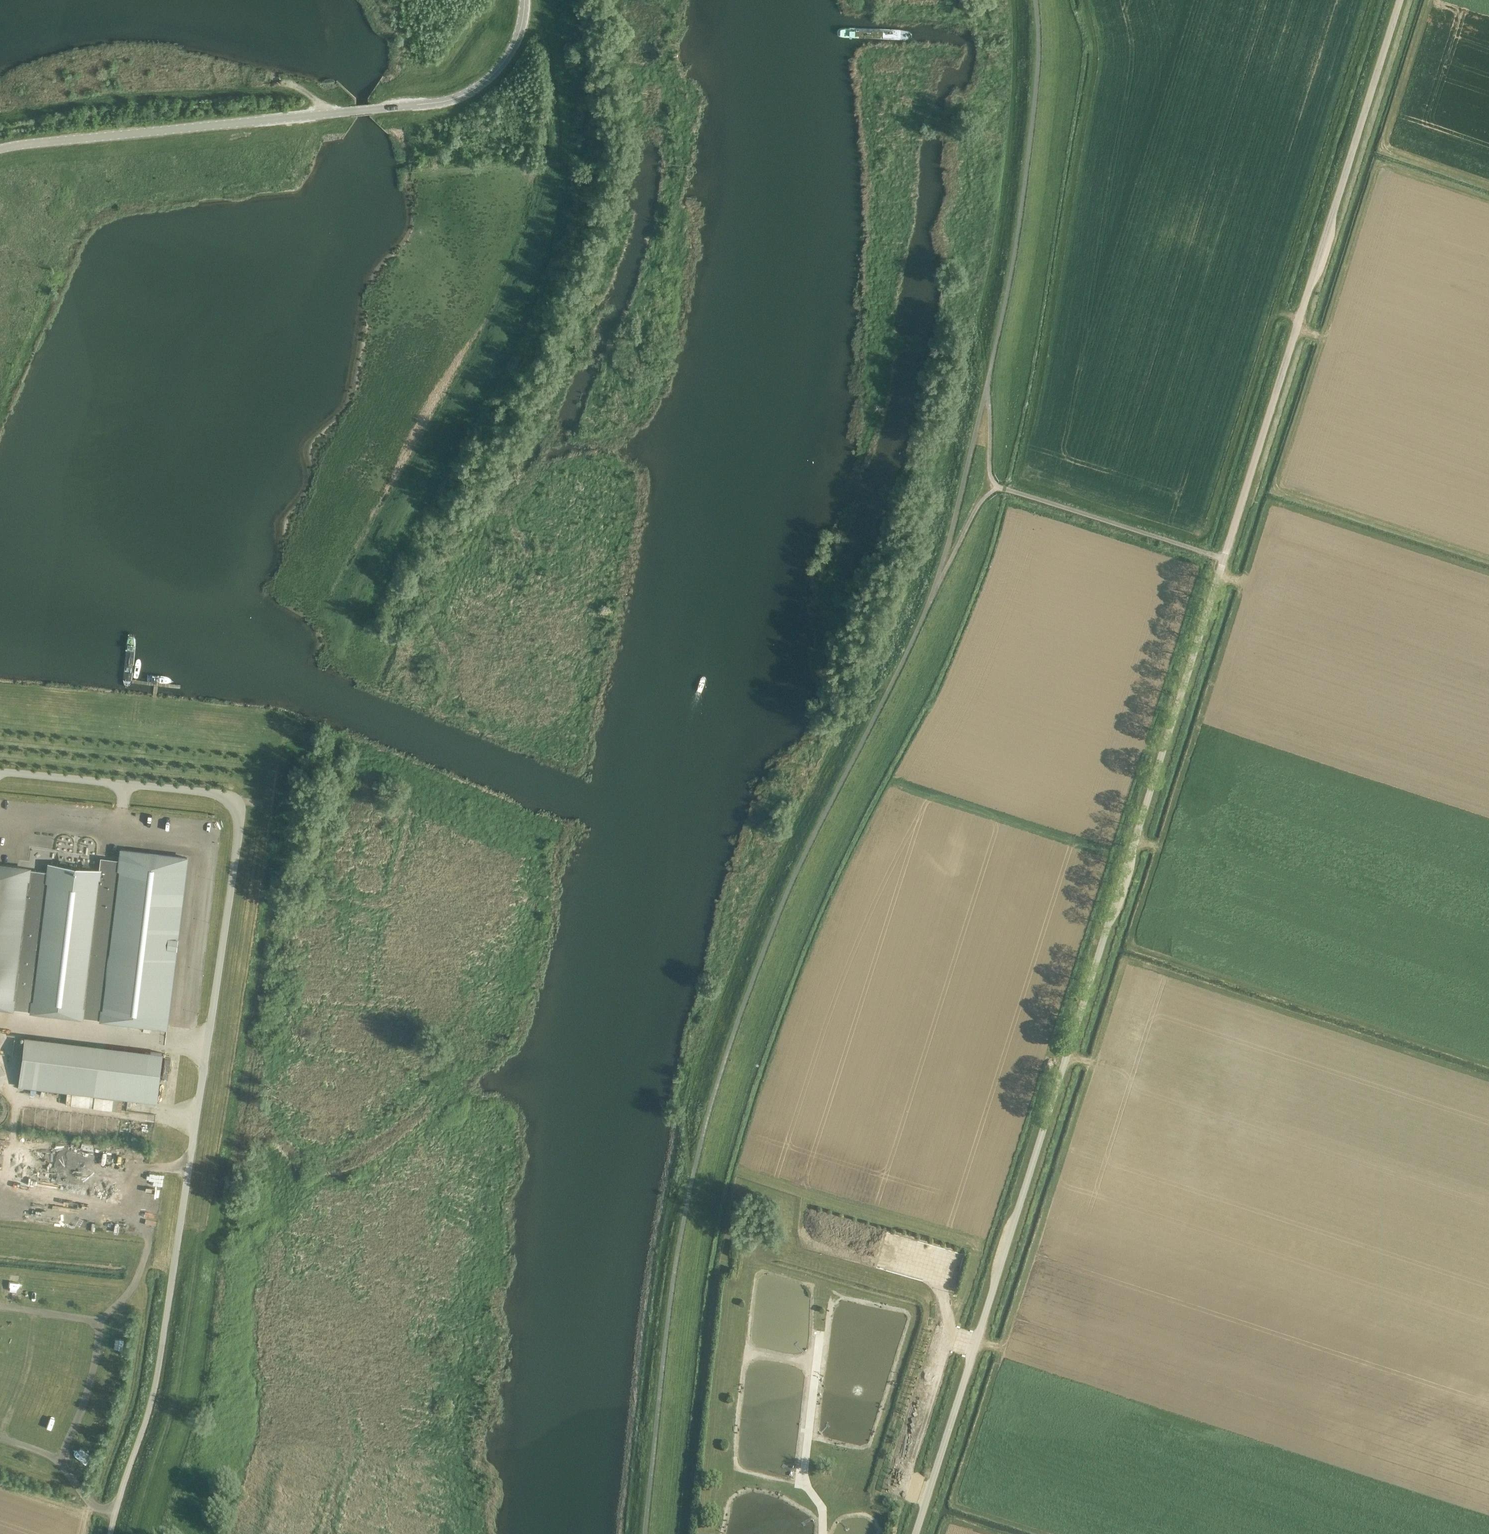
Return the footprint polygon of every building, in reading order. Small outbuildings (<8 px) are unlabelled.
[(11,1008),(11,1007),(13,1007),(31,1009),(33,1010),(33,1011),(81,1017),(81,1015),(101,1018),(100,1019),(167,1027),(187,858),(121,850),(120,860),(117,880),(98,877),(99,871),(98,870),(49,864),(48,873),(28,870),(28,869),(0,866),(0,1007),(11,1008)] [(24,1034),(17,1086),(156,1105),(163,1053),(24,1034)]
